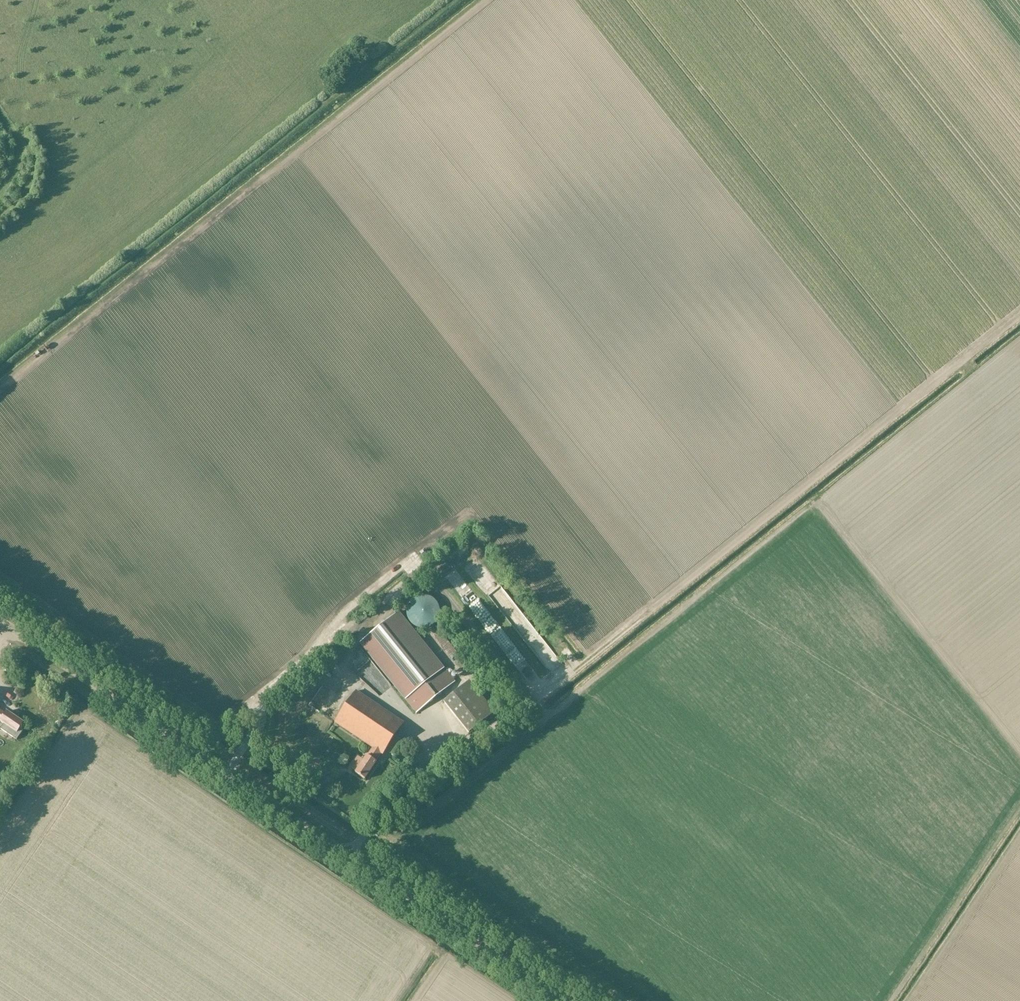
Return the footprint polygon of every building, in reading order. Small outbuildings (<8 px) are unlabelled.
[(438,563),(447,573),(456,565),(447,555),(438,563)] [(458,580),(465,592),(478,585),(470,572),(458,580)] [(480,591),(470,596),(476,608),(486,603),(480,591)] [(432,626),(433,625),(434,624),(435,623),(436,622),(437,621),(438,619),(438,618),(439,616),(439,615),(439,613),(439,612),(439,610),(439,609),(438,607),(438,606),(437,604),(436,603),(435,602),(434,601),(433,600),(432,599),(431,598),(429,598),(428,597),(426,597),(425,596),(423,596),(422,596),(420,596),(419,597),(417,597),(416,598),(414,599),(413,599),(412,600),(411,601),(410,603),(409,604),(408,605),(408,607),(407,608),(407,609),(407,611),(406,613),(407,614),(407,616),(407,617),(408,619),(408,620),(409,621),(410,622),(411,624),(412,625),(413,626),(414,627),(416,627),(417,628),(419,628),(420,629),(422,629),(423,629),(425,629),(426,629),(428,628),(429,628),(431,627),(432,626)] [(447,672),(422,641),(399,612),(360,643),(417,713),(455,682),(447,672)] [(506,621),(499,625),(507,637),(514,632),(506,621)] [(516,651),(532,635),(527,630),(511,646),(516,651)] [(537,676),(542,683),(548,678),(543,672),(537,676)] [(469,733),(489,717),(494,713),(469,681),(444,701),(469,733)] [(334,686),(325,687),(326,695),(334,694),(334,686)] [(382,754),(403,723),(356,691),(335,722),(373,748),(367,756),(355,773),(365,779),(376,762),(375,761),(380,753),(382,754)] [(21,728),(24,723),(6,712),(5,714),(0,710),(0,721),(0,722),(4,724),(0,729),(7,734),(17,740),(24,730),(21,728)]
